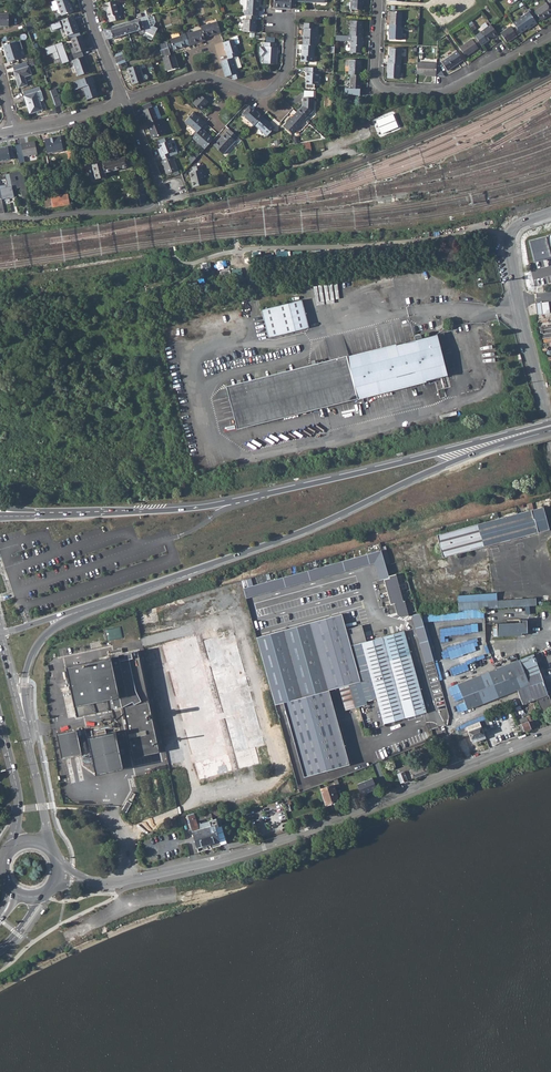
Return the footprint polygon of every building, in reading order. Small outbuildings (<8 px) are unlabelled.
[(61,16),(73,12),(69,1),(70,1),(69,0),(58,0),(55,1),(61,16)] [(107,11),(110,22),(123,18),(121,13),(119,14),(115,0),(103,4),(105,11),(107,11)] [(258,15),(259,0),(247,0),(246,10),(244,10),(244,14),(246,14),(256,15),(258,15)] [(290,9),(290,6),(291,0),(275,0),(274,8),(290,9)] [(351,8),(363,9),(363,0),(351,0),(351,8)] [(541,21),(550,13),(550,9),(546,3),(534,11),(541,21)] [(390,24),(401,24),(402,11),(390,11),(390,24)] [(519,33),(527,28),(532,24),(533,26),(537,23),(528,11),(512,22),(514,26),(519,33)] [(146,32),(154,36),(157,28),(153,26),(155,22),(160,21),(157,12),(125,22),(128,33),(144,29),(147,31),(146,32)] [(10,25),(10,13),(0,13),(0,25),(10,25)] [(256,15),(246,14),(246,19),(244,19),(243,31),(255,32),(256,15)] [(61,21),(66,36),(79,32),(73,16),(61,21)] [(363,31),(362,31),(362,28),(362,20),(351,20),(350,35),(351,35),(363,36),(363,31)] [(60,21),(50,24),(52,30),(62,26),(60,21)] [(202,29),(204,37),(219,32),(220,32),(217,21),(201,26),(202,29)] [(103,29),(108,40),(128,33),(125,22),(103,29)] [(304,23),(303,45),(315,46),(316,46),(316,29),(314,29),(314,24),(304,23)] [(389,38),(401,39),(401,24),(390,24),(389,24),(389,38)] [(480,45),(496,34),(489,25),(474,36),(475,38),(480,45)] [(519,33),(514,26),(511,29),(509,26),(499,33),(506,43),(519,33)] [(204,37),(202,29),(190,33),(189,31),(185,32),(189,45),(205,40),(204,37)] [(170,39),(173,50),(189,45),(185,32),(180,33),(181,35),(170,39)] [(73,55),(76,53),(87,50),(82,35),(67,40),(73,55)] [(233,39),(223,42),(228,58),(232,57),(237,56),(236,52),(238,51),(236,44),(237,43),(238,42),(236,35),(232,37),(233,39)] [(363,36),(351,35),(350,52),(361,53),(362,45),(360,45),(361,40),(363,40),(363,36)] [(458,47),(465,57),(477,48),(476,47),(480,45),(475,38),(472,40),(471,39),(458,47)] [(162,57),(170,55),(166,41),(160,44),(162,50),(160,51),(162,57)] [(3,46),(8,62),(21,58),(16,42),(3,46)] [(46,47),(47,53),(58,51),(62,63),(69,61),(64,42),(46,47)] [(264,63),(277,63),(278,47),(275,47),(276,43),(264,42),(264,46),(265,46),(264,63)] [(302,62),(312,62),(312,56),(314,57),(315,46),(303,45),(302,45),(302,62)] [(389,47),(389,54),(389,57),(388,57),(387,57),(387,62),(399,63),(401,63),(402,48),(389,47)] [(440,62),(446,71),(462,60),(456,51),(440,62)] [(114,57),(117,63),(125,60),(123,54),(114,57)] [(162,57),(166,70),(178,67),(174,54),(170,55),(162,57)] [(72,61),(73,62),(76,72),(78,76),(91,71),(89,66),(88,66),(85,56),(72,61)] [(224,76),(231,74),(233,79),(241,77),(239,71),(237,72),(236,68),(232,57),(228,58),(220,61),(224,76)] [(350,75),(360,75),(361,70),(360,70),(361,60),(349,60),(348,74),(350,75)] [(399,78),(399,63),(387,62),(386,68),(387,68),(387,77),(399,78)] [(416,73),(429,74),(432,74),(432,76),(436,76),(436,63),(417,62),(416,73)] [(127,68),(132,84),(144,80),(142,75),(139,65),(127,68)] [(14,71),(19,87),(27,85),(24,76),(31,74),(28,66),(14,71)] [(307,72),(306,84),(306,88),(314,89),(314,85),(318,85),(319,73),(318,73),(318,68),(308,68),(308,72),(307,72)] [(360,75),(350,75),(349,89),(360,90),(360,75)] [(83,88),(87,100),(97,96),(93,84),(94,83),(92,76),(75,82),(77,90),(83,88)] [(39,101),(37,94),(37,92),(39,92),(41,91),(39,87),(24,92),(25,96),(24,96),(29,114),(42,110),(39,101)] [(58,96),(55,89),(50,91),(52,98),(58,96)] [(305,90),(305,98),(315,99),(318,99),(318,90),(305,90)] [(193,103),(200,110),(208,101),(207,101),(210,97),(204,92),(201,95),(193,103)] [(61,106),(58,96),(52,98),(56,108),(61,106)] [(298,113),(306,120),(314,111),(315,99),(305,98),(304,98),(303,107),(298,113)] [(143,111),(148,124),(158,120),(153,107),(153,106),(152,107),(150,102),(142,106),(143,110),(143,111)] [(156,105),(153,107),(158,120),(159,120),(161,119),(156,105)] [(245,117),(255,125),(263,117),(254,108),(253,109),(250,106),(243,114),(246,116),(245,117)] [(185,121),(198,132),(201,128),(206,123),(200,116),(199,117),(194,112),(185,121)] [(285,127),(293,134),(296,130),(297,130),(306,121),(306,120),(298,113),(285,127)] [(263,117),(255,125),(268,136),(275,128),(263,117)] [(147,124),(152,138),(164,133),(159,120),(158,120),(148,124),(147,124)] [(214,140),(201,128),(198,132),(193,138),(205,149),(214,140)] [(214,146),(224,155),(239,138),(229,129),(214,146)] [(44,139),(47,153),(63,150),(60,136),(44,139)] [(161,156),(163,160),(172,156),(170,152),(174,151),(170,140),(159,144),(161,149),(163,155),(161,156)] [(20,144),(23,156),(37,154),(34,142),(20,144)] [(23,156),(20,144),(15,145),(19,163),(24,162),(23,156)] [(14,158),(11,146),(0,148),(0,160),(14,158)] [(161,160),(166,175),(173,172),(175,175),(179,174),(174,160),(176,160),(174,155),(172,156),(163,160),(161,160)] [(92,164),(95,178),(106,176),(105,172),(133,165),(131,159),(126,160),(125,156),(92,164)] [(190,172),(194,187),(206,184),(201,165),(193,167),(194,171),(190,172)] [(11,189),(19,188),(19,191),(24,190),(20,171),(8,173),(11,189)] [(1,199),(8,198),(8,199),(13,197),(11,189),(8,173),(3,174),(5,184),(0,185),(0,196),(1,199)] [(135,174),(140,205),(147,204),(142,173),(135,174)] [(43,197),(45,207),(68,204),(67,194),(43,197)] [(401,194),(394,195),(394,194),(376,197),(377,202),(402,199),(401,194)] [(528,203),(516,207),(518,215),(519,216),(530,213),(528,203)] [(535,273),(533,265),(529,265),(532,288),(550,285),(550,270),(535,273)] [(220,272),(221,279),(230,277),(229,270),(220,272)] [(263,310),(270,337),(310,326),(304,298),(263,310)] [(228,388),(238,429),(289,416),(290,420),(300,417),(299,413),(452,375),(441,333),(228,388)] [(447,557),(550,528),(550,524),(546,505),(502,518),(502,515),(498,516),(499,519),(441,535),(447,557)] [(385,542),(390,565),(394,564),(389,540),(385,542)] [(389,578),(388,575),(381,551),(244,589),(246,599),(374,564),(378,581),(385,579),(389,578)] [(389,578),(385,579),(392,605),(396,604),(398,613),(399,614),(401,617),(404,618),(410,617),(406,601),(405,601),(398,573),(388,575),(389,578)] [(498,593),(459,596),(460,612),(499,608),(499,601),(498,593)] [(537,605),(537,598),(499,601),(499,608),(537,605)] [(341,615),(309,624),(328,691),(339,688),(348,686),(360,683),(357,674),(346,631),(345,631),(341,615)] [(423,615),(414,616),(427,664),(435,662),(423,615)] [(496,624),(497,636),(516,636),(516,634),(527,633),(527,621),(519,621),(519,624),(496,624)] [(283,632),(301,698),(328,691),(309,624),(288,630),(283,632)] [(441,626),(441,641),(446,641),(445,634),(479,633),(479,625),(441,626)] [(368,671),(371,684),(394,678),(383,638),(366,642),(364,635),(362,626),(353,629),(346,631),(357,674),(368,671)] [(204,641),(239,769),(262,763),(258,748),(264,746),(234,634),(225,636),(224,632),(216,634),(217,637),(204,641)] [(256,639),(275,706),(275,705),(283,703),(301,698),(283,632),(256,639)] [(383,638),(394,678),(414,673),(410,656),(403,632),(383,638)] [(162,646),(198,779),(231,770),(195,636),(162,646)] [(138,653),(66,670),(77,719),(123,708),(133,759),(159,754),(138,653)] [(517,690),(529,686),(526,678),(519,660),(457,684),(467,710),(474,707),(475,708),(477,707),(477,706),(517,690)] [(360,683),(365,703),(376,700),(371,684),(368,671),(357,674),(360,683)] [(376,700),(383,725),(425,713),(419,690),(414,673),(394,678),(371,684),(376,700)] [(521,699),(546,690),(543,681),(540,673),(526,678),(529,686),(517,690),(521,699)] [(348,686),(354,709),(366,706),(365,703),(360,683),(348,686)] [(339,688),(345,712),(354,709),(348,686),(339,688)] [(349,765),(328,691),(301,698),(283,703),(304,778),(349,765)] [(541,713),(550,709),(550,701),(548,694),(536,699),(541,713)] [(279,715),(273,717),(280,744),(286,743),(279,715)] [(486,738),(481,727),(479,722),(466,728),(469,735),(473,743),(486,738)] [(524,732),(530,729),(528,723),(521,725),(524,732)] [(457,740),(469,735),(466,728),(455,732),(454,732),(457,740)] [(62,760),(82,756),(77,732),(57,736),(62,760)] [(116,733),(88,739),(96,776),(124,770),(116,733)] [(428,762),(411,768),(411,769),(414,778),(415,778),(432,772),(428,762)] [(414,778),(411,769),(406,771),(400,773),(399,770),(396,771),(401,784),(407,781),(414,778)] [(358,783),(362,794),(377,788),(373,778),(358,783)] [(320,788),(325,803),(339,799),(334,784),(320,788)] [(123,811),(127,813),(132,805),(128,802),(126,805),(126,806),(123,811)] [(220,807),(210,810),(212,817),(221,814),(220,807)] [(194,814),(196,822),(212,817),(210,810),(194,814)] [(187,817),(192,831),(199,829),(196,822),(194,814),(187,817)] [(214,825),(199,829),(192,831),(197,848),(219,841),(214,825)]
